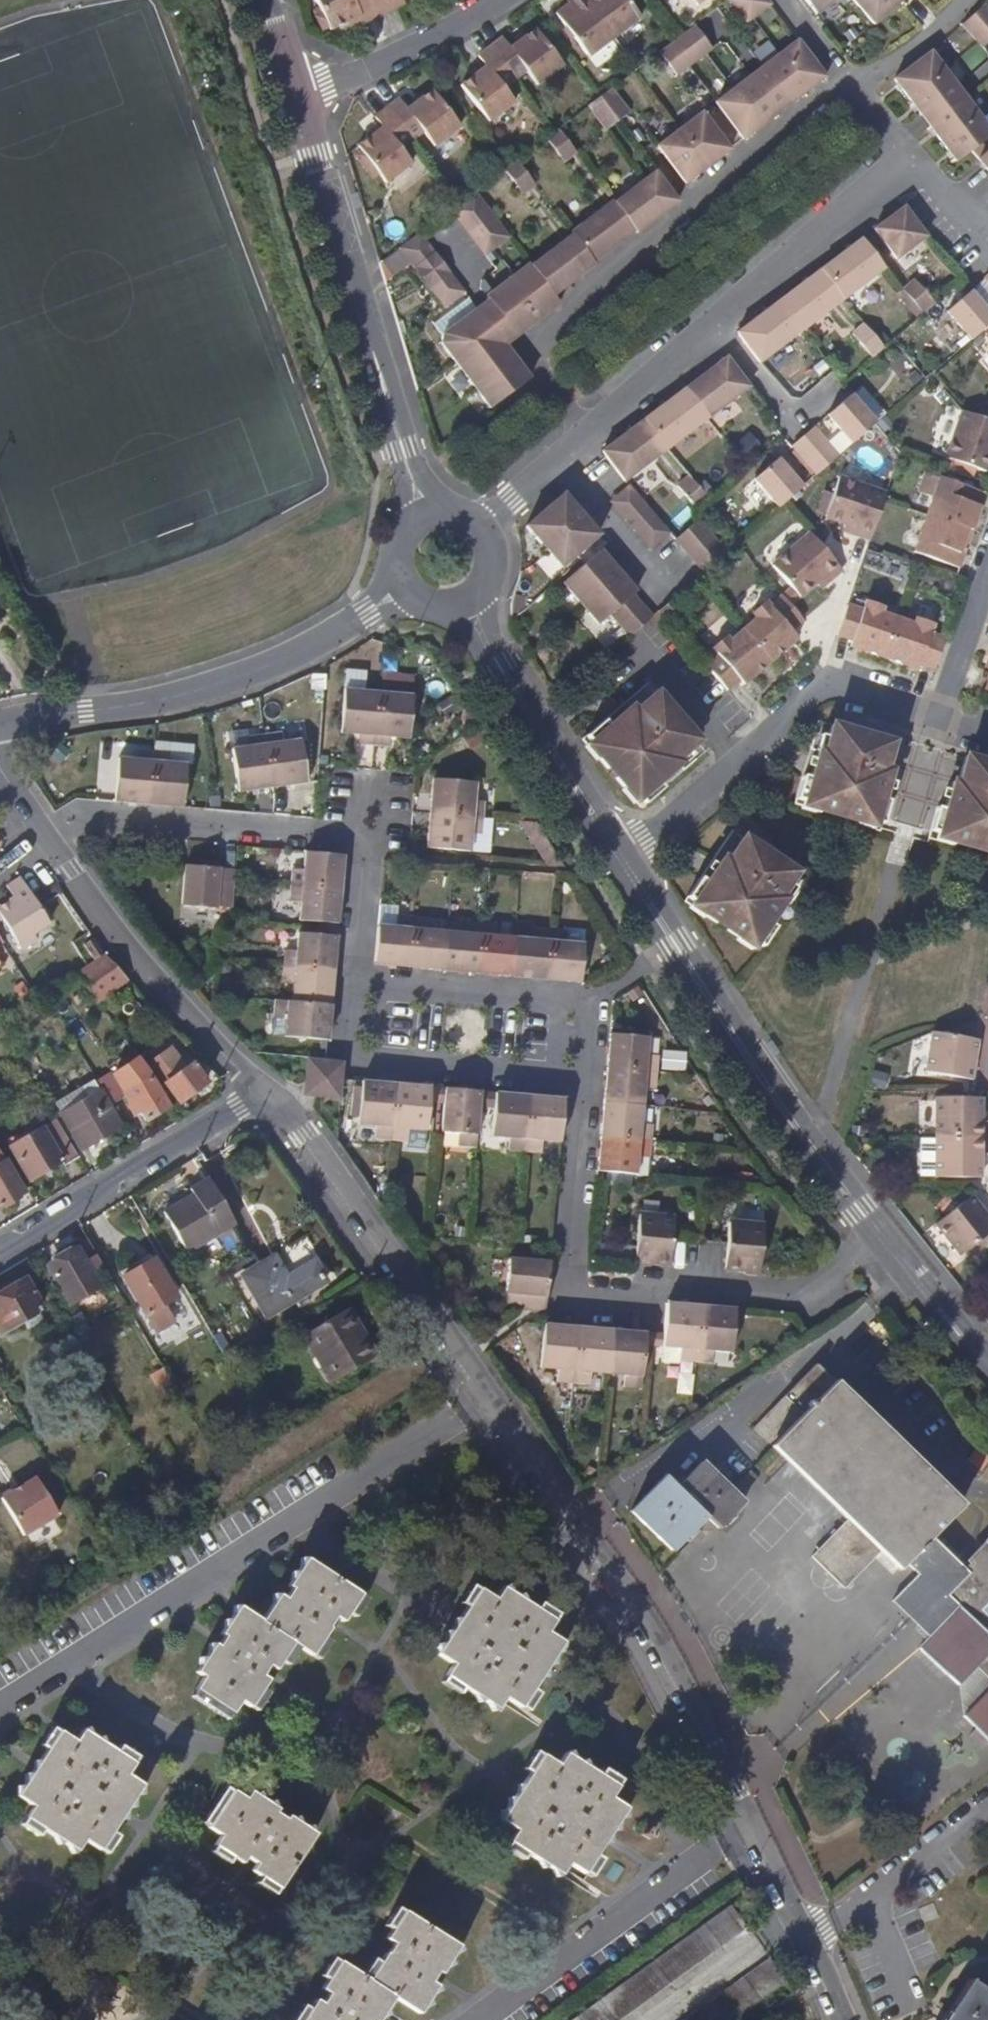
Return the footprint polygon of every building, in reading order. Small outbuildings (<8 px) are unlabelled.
[(375,12),(369,0),(311,0),(326,34),(345,26),(375,12)] [(375,12),(399,0),(400,0),(369,0),(375,12)] [(399,0),(375,12),(379,21),(404,10),(399,0)] [(586,0),(569,0),(568,1),(571,5),(557,16),(591,64),(618,42),(586,0)] [(618,42),(644,22),(628,0),(586,0),(618,42)] [(699,11),(714,0),(691,0),(699,11)] [(772,9),(766,0),(733,0),(730,2),(749,26),(772,9)] [(839,0),(804,0),(818,18),(839,0)] [(902,0),(854,0),(873,24),(902,0)] [(987,48),(987,12),(983,7),(959,25),(982,53),(987,48)] [(379,21),(375,12),(345,26),(349,35),(379,21)] [(316,33),(312,20),(307,21),(311,35),(316,33)] [(673,46),(691,72),(718,51),(699,26),(676,44),(673,46)] [(512,52),(506,42),(493,53),(522,90),(532,83),(537,91),(567,68),(540,32),(512,52)] [(742,141),(824,78),(796,40),(715,104),(742,141)] [(679,80),(691,72),(673,46),(660,55),(679,80)] [(931,47),(890,76),(958,163),(970,152),(987,136),(987,121),(931,47)] [(512,98),(522,90),(493,53),(479,63),(486,72),(463,90),(490,128),(518,106),(512,98)] [(603,99),(598,102),(619,129),(632,119),(611,92),(603,99)] [(412,113),(403,103),(390,113),(420,151),(431,142),(441,155),(466,134),(436,95),(412,113)] [(584,113),(605,139),(619,129),(598,102),(584,113)] [(407,161),(420,151),(390,113),(377,123),(386,135),(360,154),(365,160),(379,180),(389,194),(415,172),(407,161)] [(730,151),(701,113),(678,130),(707,169),(730,151)] [(707,169),(678,130),(655,148),(683,187),(707,169)] [(564,171),(578,160),(558,132),(556,134),(544,143),(564,171)] [(987,173),(987,150),(976,160),(982,166),(987,173)] [(372,186),(379,180),(365,160),(358,166),(372,186)] [(536,192),(515,165),(508,170),(500,176),(522,204),(536,192)] [(612,204),(633,232),(635,235),(676,201),(671,195),(654,174),(612,204)] [(485,264),(511,244),(474,196),(461,205),(447,215),(485,264)] [(573,239),(592,264),(633,232),(612,204),(569,235),(573,239)] [(900,262),(929,240),(902,206),(873,229),(900,262)] [(818,269),(845,302),(886,272),(860,238),(818,269)] [(442,315),(463,298),(417,239),(397,253),(442,315)] [(531,270),(553,299),(593,265),(592,264),(573,239),(531,270)] [(802,333),(845,302),(818,269),(776,300),(802,333)] [(557,304),(553,299),(531,270),(445,335),(442,359),(485,413),(527,377),(502,346),(557,304)] [(933,302),(914,279),(902,290),(921,313),(933,302)] [(987,327),(987,316),(968,292),(943,313),(969,343),(980,334),(987,327)] [(760,364),(802,333),(776,300),(734,332),(742,342),(760,364)] [(870,357),(882,347),(862,324),(851,333),(870,357)] [(725,354),(683,387),(709,420),(751,387),(741,376),(725,354)] [(683,387),(641,419),(669,451),(709,420),(683,387)] [(888,414),(864,388),(856,397),(878,423),(888,414)] [(856,397),(854,395),(827,416),(840,433),(851,446),(875,425),(878,423),(856,397)] [(976,416),(959,410),(943,456),(986,470),(987,471),(987,421),(976,416)] [(627,484),(669,451),(641,419),(601,451),(604,456),(619,476),(627,484)] [(815,425),(801,436),(828,466),(840,455),(829,441),(815,425)] [(840,455),(851,446),(840,433),(829,441),(840,455)] [(815,477),(828,466),(801,436),(790,446),(815,477)] [(783,505),(804,487),(780,460),(755,481),(779,509),(783,505)] [(708,497),(688,473),(678,482),(697,507),(708,497)] [(936,476),(922,516),(970,532),(983,494),(977,492),(936,476)] [(888,496),(842,480),(829,517),(845,523),(843,528),(856,532),(854,537),(872,543),(885,504),(888,496)] [(652,551),(672,534),(628,486),(610,503),(652,551)] [(559,566),(598,532),(562,492),(523,525),(559,566)] [(957,568),(970,532),(922,516),(910,551),(957,568)] [(706,572),(727,554),(696,519),(675,537),(706,572)] [(776,591),(777,592),(787,603),(813,580),(817,584),(824,578),(829,582),(841,572),(822,550),(807,532),(770,566),(785,583),(776,591)] [(605,549),(600,544),(561,579),(598,625),(610,615),(630,638),(653,618),(633,594),(636,591),(602,551),(605,549)] [(777,592),(739,628),(768,661),(783,647),(791,647),(797,641),(790,632),(802,621),(787,603),(777,592)] [(884,658),(899,615),(887,611),(890,604),(868,597),(864,607),(851,602),(839,637),(850,641),(848,646),(884,658)] [(920,613),(917,622),(899,615),(884,658),(917,669),(919,664),(936,670),(947,638),(933,632),(937,620),(920,613)] [(753,674),(768,661),(739,628),(737,626),(729,634),(723,632),(709,645),(713,656),(703,665),(726,692),(737,681),(744,689),(753,680),(753,674)] [(712,752),(652,684),(587,740),(645,810),(712,752)] [(359,737),(358,746),(375,747),(380,695),(344,692),(340,736),(359,737)] [(413,697),(380,695),(375,747),(388,748),(390,740),(408,742),(413,697)] [(794,793),(880,822),(889,799),(882,797),(891,772),(884,770),(893,739),(820,714),(794,793)] [(281,734),(266,736),(273,788),(308,783),(302,740),(282,742),(281,734)] [(273,788),(266,736),(248,739),(250,747),(234,750),(240,793),(273,788)] [(149,805),(154,752),(136,750),(135,760),(118,758),(114,802),(149,805)] [(168,763),(169,754),(154,752),(149,805),(181,808),(185,765),(168,763)] [(968,758),(958,786),(952,784),(944,810),(936,808),(928,833),(987,852),(987,765),(968,758)] [(432,781),(429,815),(478,819),(480,803),(472,802),(473,784),(432,781)] [(878,828),(880,822),(794,793),(791,799),(878,828)] [(469,834),(477,835),(478,819),(429,815),(426,847),(467,852),(469,834)] [(773,855),(735,828),(684,902),(756,957),(809,881),(773,855)] [(303,874),(292,873),(290,887),(340,892),(343,857),(305,853),(303,874)] [(0,907),(0,919),(22,952),(39,941),(35,936),(49,926),(37,908),(19,881),(5,890),(11,899),(0,907)] [(340,892),(290,887),(289,905),(300,906),(298,922),(323,924),(337,925),(340,892)] [(233,896),(182,892),(179,933),(214,936),(214,933),(230,934),(231,923),(233,896)] [(409,969),(413,921),(396,919),(395,930),(379,928),(376,966),(409,969)] [(409,969),(444,972),(447,934),(427,932),(428,922),(413,921),(409,969)] [(464,936),(447,934),(444,972),(477,975),(482,927),(465,925),(464,936)] [(498,929),(482,927),(477,975),(512,979),(516,940),(497,938),(498,929)] [(322,938),(336,939),(336,932),(323,931),(322,938)] [(534,942),(516,940),(512,979),(546,982),(551,933),(535,931),(534,942)] [(567,945),(568,934),(551,933),(546,982),(581,985),(584,947),(567,945)] [(285,951),(284,967),(333,971),(336,939),(322,938),(297,936),(296,952),(285,951)] [(92,941),(77,952),(87,968),(103,958),(92,941)] [(103,958),(87,968),(75,976),(95,1002),(126,981),(103,958)] [(330,1006),(333,971),(284,967),(282,984),(293,984),(291,1003),(330,1006)] [(330,1006),(291,1003),(276,1001),(274,1021),(286,1022),(284,1038),(327,1042),(330,1006)] [(611,1037),(608,1070),(656,1075),(658,1058),(647,1058),(649,1041),(611,1037)] [(973,1067),(977,1045),(931,1044),(931,1084),(975,1084),(979,1068),(973,1067)] [(325,1062),(303,1060),(299,1097),(339,1101),(340,1081),(342,1063),(325,1062)] [(204,1083),(189,1065),(162,1085),(176,1104),(204,1083)] [(655,1091),(656,1075),(608,1070),(605,1105),(643,1108),(645,1089),(655,1091)] [(109,1105),(122,1097),(122,1094),(110,1075),(96,1083),(109,1105)] [(148,1079),(122,1094),(122,1097),(132,1114),(138,1111),(143,1121),(165,1108),(148,1079)] [(391,1139),(396,1086),(364,1083),(360,1123),(377,1125),(376,1138),(391,1139)] [(430,1105),(431,1090),(396,1086),(391,1139),(409,1141),(410,1128),(428,1130),(430,1105)] [(119,1126),(97,1090),(58,1112),(80,1150),(119,1126)] [(430,1105),(437,1106),(438,1091),(431,1090),(430,1105)] [(448,1091),(438,1091),(437,1106),(447,1107),(448,1091)] [(481,1110),(482,1095),(448,1091),(447,1107),(445,1131),(464,1133),(463,1146),(477,1148),(481,1110)] [(494,1112),(496,1096),(482,1095),(481,1110),(494,1112)] [(511,1153),(525,1155),(530,1099),(496,1096),(494,1112),(492,1140),(512,1142),(511,1153)] [(530,1099),(525,1155),(542,1156),(543,1144),(561,1146),(565,1102),(530,1099)] [(935,1138),(983,1139),(984,1099),(935,1099),(935,1138)] [(642,1126),(643,1108),(605,1105),(602,1139),(650,1143),(652,1127),(642,1126)] [(78,1159),(56,1121),(9,1148),(29,1182),(60,1164),(63,1168),(78,1159)] [(983,1179),(983,1139),(935,1138),(936,1180),(983,1179)] [(639,1159),(648,1160),(650,1143),(602,1139),(599,1174),(637,1178),(639,1159)] [(24,1194),(4,1162),(0,1165),(0,1208),(24,1194)] [(232,1227),(229,1223),(205,1180),(159,1207),(163,1213),(160,1215),(183,1255),(232,1227)] [(969,1198),(936,1232),(965,1260),(987,1236),(987,1216),(969,1198)] [(676,1219),(642,1216),(636,1266),(635,1268),(652,1271),(652,1265),(670,1267),(673,1241),(676,1219)] [(759,1280),(764,1230),(731,1226),(729,1246),(726,1271),(744,1273),(744,1278),(759,1280)] [(698,1261),(724,1262),(725,1243),(699,1241),(698,1261)] [(98,1286),(76,1249),(49,1264),(48,1269),(68,1304),(98,1286)] [(287,1280),(274,1259),(244,1276),(267,1316),(326,1282),(315,1264),(287,1280)] [(174,1297),(164,1280),(152,1260),(122,1278),(144,1315),(168,1301),(174,1297)] [(550,1266),(508,1262),(505,1295),(507,1295),(506,1311),(522,1313),(546,1316),(550,1266)] [(40,1309),(22,1281),(0,1295),(0,1326),(1,1328),(6,1330),(40,1309)] [(680,1364),(697,1366),(702,1310),(667,1306),(663,1339),(655,1338),(654,1350),(679,1352),(681,1355),(680,1364)] [(734,1313),(702,1310),(697,1366),(713,1367),(714,1356),(729,1357),(734,1313)] [(353,1332),(341,1314),(338,1316),(349,1334),(353,1332)] [(353,1332),(349,1334),(338,1316),(300,1340),(326,1386),(371,1360),(361,1345),(353,1332)] [(559,1368),(557,1378),(574,1380),(578,1330),(551,1327),(547,1367),(559,1368)] [(612,1334),(578,1330),(574,1380),(589,1382),(590,1371),(608,1373),(612,1334)] [(646,1337),(612,1334),(608,1373),(624,1374),(624,1384),(640,1386),(646,1337)] [(371,1360),(375,1357),(365,1342),(361,1345),(371,1360)] [(159,1391),(162,1389),(170,1384),(161,1369),(150,1376),(159,1391)] [(816,1369),(752,1432),(846,1524),(809,1561),(841,1593),(879,1556),(889,1566),(898,1576),(904,1570),(916,1582),(891,1607),(906,1622),(913,1630),(928,1644),(916,1655),(955,1693),(973,1675),(987,1690),(987,1544),(963,1570),(932,1539),(958,1512),(816,1369)] [(174,1390),(170,1384),(162,1389),(166,1395),(174,1390)] [(719,1522),(744,1494),(702,1456),(679,1483),(665,1470),(631,1507),(673,1546),(705,1510),(719,1522)] [(58,1515),(34,1478),(0,1500),(23,1537),(58,1515)] [(352,1599),(298,1564),(280,1592),(284,1595),(282,1599),(278,1605),(270,1601),(252,1630),(230,1616),(212,1643),(219,1647),(216,1652),(213,1657),(203,1651),(185,1679),(195,1685),(187,1698),(225,1723),(233,1710),(243,1716),(261,1689),(253,1684),(257,1679),(260,1674),(268,1679),(286,1652),(304,1663),(322,1636),(320,1635),(324,1628),(327,1624),(334,1628),(352,1599)] [(551,1630),(500,1597),(491,1610),(474,1600),(457,1627),(432,1665),(449,1676),(442,1687),(493,1721),(501,1709),(515,1718),(540,1681),(558,1654),(543,1644),(551,1630)] [(125,1778),(133,1766),(81,1733),(74,1744),(57,1733),(36,1766),(15,1798),(32,1809),(24,1821),(74,1854),(83,1842),(99,1853),(122,1819),(143,1789),(125,1778)] [(608,1805),(615,1793),(564,1761),(557,1772),(541,1762),(522,1791),(498,1828),(514,1839),(507,1851),(558,1883),(566,1872),(582,1882),(605,1846),(625,1817),(608,1805)] [(244,1796),(239,1804),(228,1796),(205,1831),(217,1838),(209,1852),(236,1870),(239,1866),(243,1868),(249,1871),(243,1879),(271,1897),(307,1840),(280,1823),(277,1827),(272,1824),(267,1822),(272,1814),(244,1796)] [(571,2019),(617,2019),(740,1931),(726,1911),(571,2019)] [(394,1919),(376,1948),(383,1952),(376,1962),(375,1961),(357,1989),(329,1971),(311,1999),(316,2003),(312,2009),(308,2015),(302,2011),(296,2019),(377,2019),(386,2007),(405,2019),(414,2019),(429,1996),(423,1992),(427,1986),(430,1981),(434,1985),(452,1957),(394,1919)] [(778,1985),(763,1963),(685,2019),(730,2019),(778,1985)] [(967,1983),(943,2019),(987,2019),(987,1997),(967,1983)]
